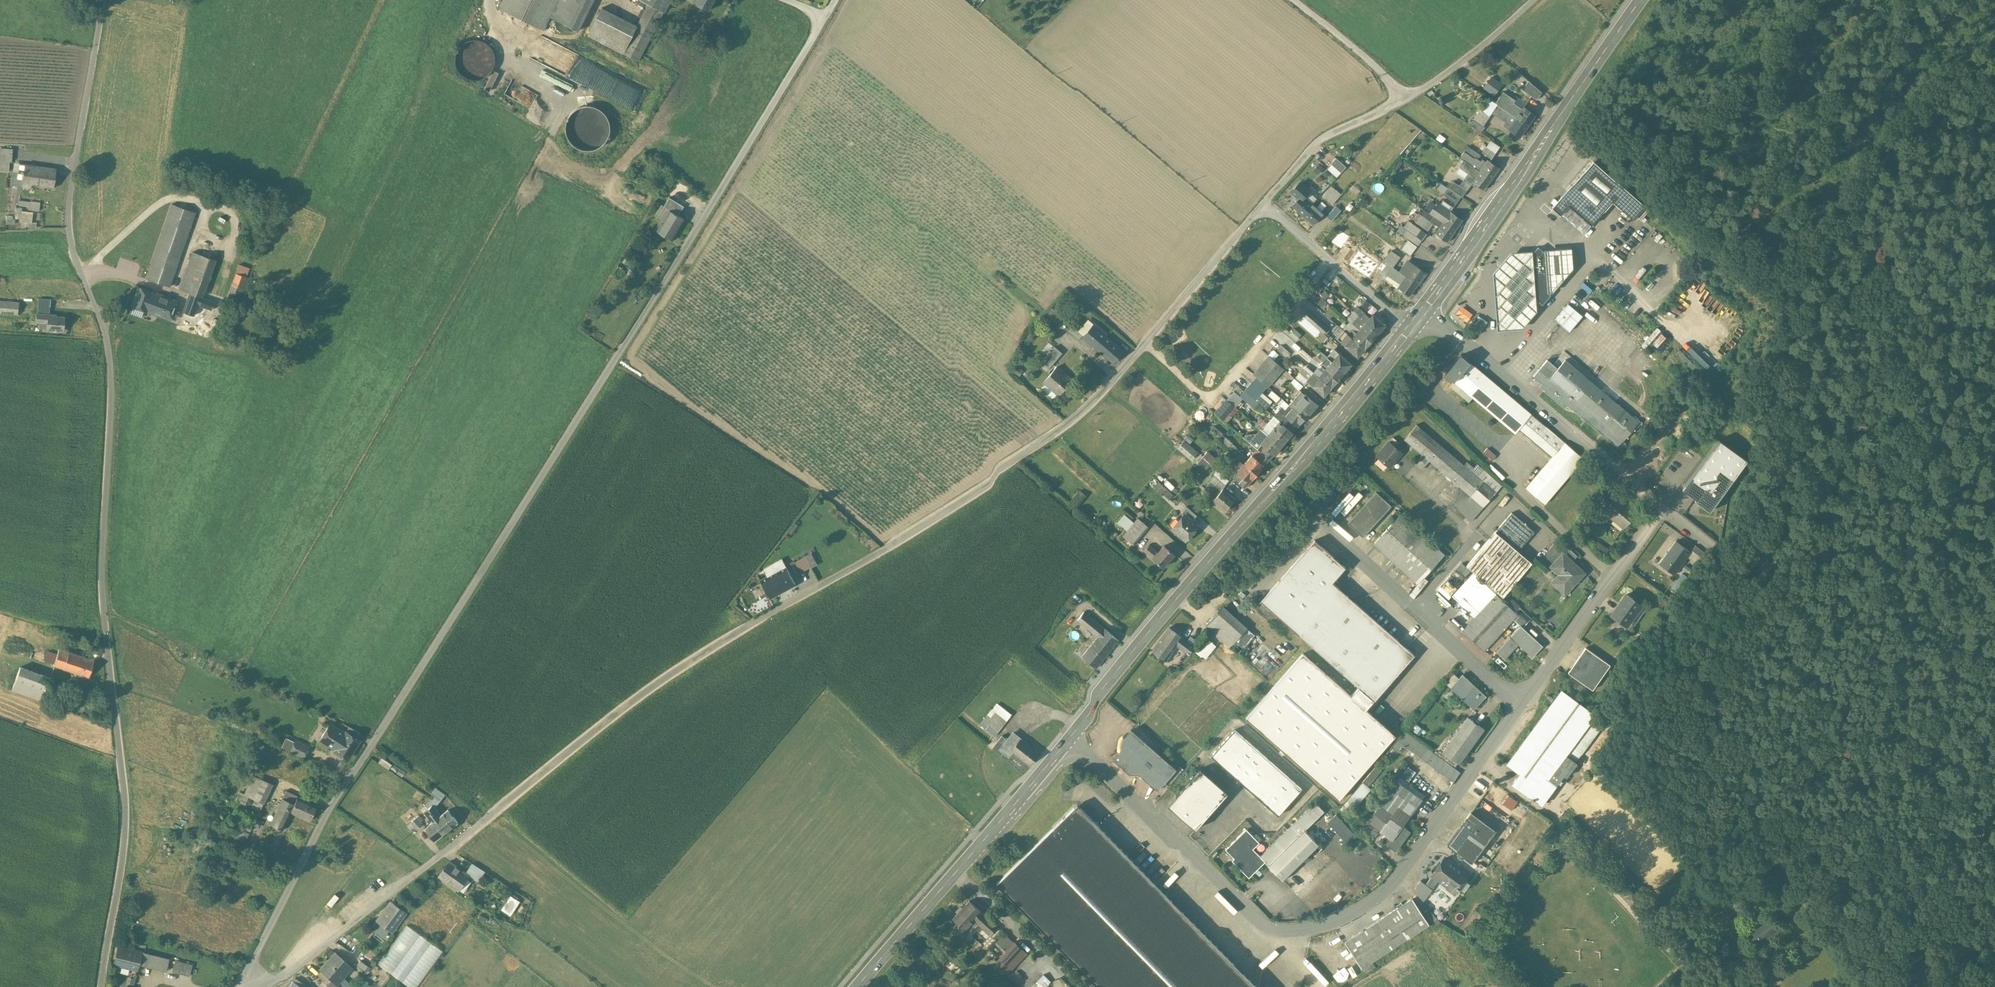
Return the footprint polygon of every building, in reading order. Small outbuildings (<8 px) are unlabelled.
[(500,8),(544,30),(559,0),(504,0),(500,8)] [(550,17),(578,30),(593,0),(559,0),(550,17)] [(695,2),(709,9),(713,0),(696,0),(695,2)] [(637,26),(623,53),(638,61),(663,11),(648,3),(637,26)] [(637,26),(602,8),(588,35),(623,53),(637,26)] [(578,30),(550,17),(544,28),(582,47),(588,35),(578,30)] [(471,40),(469,40),(466,41),(464,43),(462,44),(461,45),(460,47),(458,49),(457,51),(456,53),(456,56),(455,58),(455,60),(455,62),(456,63),(456,65),(456,66),(457,68),(458,70),(460,72),(461,73),(462,75),(463,75),(465,77),(467,78),(470,79),(473,80),(476,80),(479,79),(482,78),(485,77),(488,75),(490,73),(493,70),(494,68),(494,66),(495,65),(495,63),(495,61),(496,59),(495,57),(495,55),(495,54),(494,53),(494,51),(492,49),(491,46),(489,45),(487,43),(484,41),(481,40),(478,40),(475,39),(471,40)] [(594,92),(634,109),(636,103),(627,99),(631,90),(601,77),(594,92)] [(1503,91),(1492,83),(1485,92),(1496,100),(1503,91)] [(1543,98),(1530,86),(1524,95),(1538,105),(1543,98)] [(1517,106),(1504,97),(1497,108),(1499,110),(1509,117),(1515,108),(1517,106)] [(576,105),(571,145),(608,149),(613,109),(576,105)] [(1515,108),(1509,117),(1518,123),(1524,114),(1515,108)] [(1509,117),(1499,110),(1493,119),(1507,128),(1505,131),(1510,134),(1518,123),(1509,117)] [(1538,120),(1525,112),(1524,114),(1518,123),(1530,131),(1538,120)] [(1491,122),(1481,115),(1474,125),(1484,132),(1491,122)] [(1530,131),(1518,123),(1510,134),(1522,142),(1530,131)] [(1484,132),(1474,125),(1471,130),(1483,138),(1486,133),(1484,132)] [(1501,152),(1492,146),(1487,152),(1496,158),(1501,152)] [(0,148),(0,150),(0,160),(9,161),(11,161),(12,149),(0,148)] [(1482,161),(1468,152),(1465,157),(1476,164),(1476,163),(1479,165),(1482,161)] [(1496,158),(1487,152),(1484,158),(1493,164),(1496,158)] [(1479,165),(1476,163),(1476,164),(1465,157),(1461,163),(1474,172),(1481,176),(1487,167),(1483,164),(1482,166),(1479,165)] [(0,160),(0,171),(9,172),(9,161),(0,160)] [(25,164),(14,162),(10,184),(18,185),(17,187),(21,187),(22,182),(25,164)] [(1347,172),(1337,163),(1332,169),(1342,178),(1347,172)] [(56,169),(25,164),(22,182),(32,184),(53,187),(56,169)] [(1501,173),(1489,165),(1487,167),(1481,176),(1493,185),(1501,173)] [(1595,167),(1554,214),(1562,221),(1571,212),(1593,232),(1614,208),(1626,194),(1595,167)] [(1481,176),(1474,172),(1470,178),(1473,179),(1477,182),(1481,176)] [(1470,178),(1467,176),(1463,181),(1469,185),(1473,179),(1470,178)] [(1493,185),(1481,176),(1477,182),(1474,187),(1485,196),(1493,185)] [(1474,192),(1465,186),(1460,192),(1470,198),(1474,192)] [(1311,198),(1300,188),(1292,197),(1300,204),(1302,201),(1305,204),(1311,198)] [(1343,201),(1332,193),(1323,203),(1334,212),(1343,201)] [(1462,203),(1449,194),(1445,200),(1458,210),(1462,203)] [(1626,194),(1614,208),(1635,226),(1638,222),(1647,213),(1647,212),(1626,194)] [(684,206),(669,197),(664,207),(670,210),(679,215),(684,206)] [(40,203),(31,201),(31,202),(19,200),(18,205),(28,207),(28,210),(39,211),(40,203)] [(1300,204),(1292,212),(1303,222),(1313,211),(1305,204),(1302,201),(1300,204)] [(172,204),(146,278),(170,287),(196,212),(172,204)] [(1452,218),(1439,209),(1431,220),(1444,230),(1456,238),(1464,227),(1452,218)] [(679,215),(670,210),(657,231),(672,240),(685,219),(679,215)] [(1324,220),(1313,211),(1303,222),(1314,232),(1324,220)] [(1338,213),(1328,223),(1332,227),(1342,217),(1338,213)] [(1647,213),(1638,222),(1643,226),(1651,217),(1647,213)] [(1422,221),(1417,229),(1430,238),(1435,230),(1422,221)] [(1444,230),(1435,223),(1432,228),(1441,234),(1444,230)] [(1423,236),(1409,227),(1405,234),(1418,243),(1423,236)] [(1456,238),(1444,230),(1441,234),(1436,241),(1448,249),(1456,238)] [(1405,234),(1402,232),(1398,237),(1420,252),(1424,246),(1418,243),(1405,234)] [(1423,236),(1418,243),(1424,246),(1428,240),(1423,236)] [(1418,253),(1409,247),(1403,255),(1412,262),(1418,253)] [(216,260),(192,252),(179,289),(189,293),(201,297),(203,298),(216,260)] [(1539,253),(1535,259),(1538,306),(1544,311),(1550,303),(1546,258),(1539,253)] [(1547,258),(1550,300),(1555,299),(1575,277),(1573,256),(1547,258)] [(1401,264),(1392,257),(1385,267),(1389,270),(1394,273),(1401,264)] [(1496,281),(1499,338),(1523,337),(1539,320),(1534,259),(1514,260),(1496,281)] [(247,277),(240,298),(242,299),(252,272),(238,267),(236,273),(247,277)] [(1385,267),(1378,277),(1381,280),(1389,270),(1385,267)] [(1427,280),(1409,268),(1402,279),(1419,291),(1427,280)] [(1389,270),(1381,280),(1387,284),(1390,280),(1394,274),(1389,270)] [(247,277),(236,273),(227,299),(238,303),(240,298),(247,277)] [(1373,274),(1368,281),(1373,284),(1378,276),(1373,274)] [(1394,274),(1390,280),(1397,284),(1397,285),(1401,279),(1394,274)] [(1402,279),(1401,279),(1397,285),(1397,284),(1395,287),(1402,291),(1400,294),(1411,302),(1419,291),(1402,279)] [(168,298),(138,287),(132,305),(145,310),(146,310),(169,318),(179,294),(170,291),(168,298)] [(201,297),(189,293),(182,312),(194,316),(198,306),(201,297)] [(203,298),(201,297),(198,306),(211,310),(214,302),(203,298)] [(1322,312),(1329,302),(1323,297),(1318,304),(1312,299),(1310,303),(1322,312)] [(0,300),(0,313),(18,314),(19,302),(0,300)] [(1641,329),(1609,302),(1597,316),(1621,337),(1629,343),(1641,329)] [(1570,310),(1557,326),(1571,338),(1584,322),(1570,310)] [(1466,328),(1472,321),(1460,311),(1454,319),(1466,328)] [(48,314),(36,313),(36,323),(38,323),(47,323),(48,315),(48,314)] [(65,316),(48,315),(47,323),(47,329),(64,331),(65,316)] [(1371,325),(1360,315),(1356,319),(1379,340),(1386,332),(1374,321),(1371,325)] [(1329,336),(1309,318),(1305,323),(1325,340),(1329,336)] [(1356,319),(1355,319),(1348,327),(1351,329),(1373,348),(1379,340),(1356,319)] [(1305,323),(1304,323),(1299,329),(1310,338),(1314,332),(1305,323)] [(1483,325),(1475,334),(1482,339),(1489,329),(1483,325)] [(1373,348),(1351,329),(1344,337),(1366,356),(1373,348)] [(1109,342),(1096,331),(1085,344),(1115,370),(1125,358),(1108,343),(1109,342)] [(1329,345),(1314,332),(1310,338),(1324,350),(1329,345)] [(1344,337),(1339,332),(1339,333),(1333,340),(1338,344),(1337,345),(1359,364),(1366,356),(1344,337)] [(1084,342),(1074,333),(1069,338),(1079,347),(1084,342)] [(1644,349),(1649,353),(1651,349),(1658,355),(1667,344),(1656,334),(1644,349)] [(1296,336),(1291,342),(1296,347),(1301,341),(1296,336)] [(1684,343),(1680,346),(1699,366),(1703,363),(1684,343)] [(1294,355),(1287,348),(1283,352),(1291,359),(1294,355)] [(1292,361),(1282,353),(1279,357),(1288,365),(1292,361)] [(1056,354),(1043,368),(1051,375),(1064,360),(1056,354)] [(1644,394),(1659,378),(1637,357),(1622,373),(1644,394)] [(1328,364),(1322,359),(1317,364),(1323,369),(1321,372),(1326,377),(1327,377),(1333,369),(1327,364),(1328,364)] [(1353,371),(1341,360),(1338,364),(1332,359),(1328,364),(1327,364),(1333,369),(1346,379),(1353,371)] [(1462,362),(1446,381),(1455,388),(1471,369),(1462,362)] [(1284,375),(1270,364),(1255,382),(1268,394),(1284,375)] [(1641,429),(1567,367),(1559,376),(1551,385),(1541,376),(1535,383),(1548,394),(1546,398),(1567,415),(1569,412),(1619,454),(1620,454),(1622,456),(1628,450),(1625,448),(1641,429)] [(1559,376),(1549,367),(1541,376),(1551,385),(1559,376)] [(1346,379),(1333,369),(1327,377),(1339,387),(1346,379)] [(1566,449),(1471,369),(1455,388),(1517,441),(1520,436),(1553,464),(1566,449)] [(1074,387),(1059,373),(1045,389),(1060,402),(1074,387)] [(1314,380),(1308,375),(1302,383),(1309,389),(1325,403),(1332,395),(1320,384),(1315,380),(1314,380)] [(1324,379),(1319,375),(1315,380),(1320,384),(1324,379)] [(1339,387),(1327,377),(1326,377),(1324,379),(1320,384),(1332,395),(1339,387)] [(1302,383),(1299,381),(1296,385),(1305,393),(1309,389),(1302,383)] [(1305,393),(1296,385),(1291,390),(1300,398),(1305,393)] [(1258,409),(1245,398),(1240,404),(1254,416),(1259,410),(1258,409)] [(1318,412),(1302,398),(1290,412),(1293,415),(1305,426),(1306,426),(1318,412)] [(1234,399),(1216,419),(1225,428),(1231,421),(1235,424),(1240,418),(1234,413),(1241,405),(1234,399)] [(1271,412),(1262,405),(1258,409),(1259,410),(1267,417),(1271,412)] [(1305,426),(1293,415),(1287,422),(1293,428),(1288,435),(1294,440),(1305,426)] [(1287,422),(1282,418),(1276,425),(1281,429),(1288,435),(1293,428),(1287,422)] [(1281,429),(1275,424),(1263,438),(1269,443),(1282,454),(1294,440),(1288,435),(1281,429)] [(1242,435),(1234,428),(1230,432),(1238,439),(1242,435)] [(1481,486),(1418,432),(1406,447),(1423,462),(1415,471),(1423,477),(1431,468),(1456,489),(1453,493),(1458,497),(1456,499),(1459,502),(1468,509),(1472,504),(1485,514),(1497,500),(1487,491),(1487,490),(1485,489),(1481,486)] [(1223,443),(1214,435),(1210,439),(1219,447),(1223,443)] [(1261,437),(1250,450),(1258,456),(1269,443),(1263,438),(1261,436),(1261,437)] [(1245,462),(1227,445),(1226,446),(1223,443),(1219,447),(1222,450),(1222,451),(1241,467),(1245,462)] [(1282,454),(1269,443),(1258,456),(1258,457),(1270,467),(1282,454)] [(1400,450),(1394,445),(1390,449),(1396,455),(1400,450)] [(1720,445),(1684,495),(1697,505),(1696,507),(1711,518),(1749,466),(1720,445)] [(1199,460),(1185,448),(1179,454),(1193,467),(1199,460)] [(1396,455),(1390,449),(1378,463),(1391,474),(1403,460),(1396,455)] [(1553,464),(1527,495),(1546,512),(1586,465),(1566,449),(1553,464)] [(1487,454),(1483,459),(1492,467),(1496,462),(1487,454)] [(1270,467),(1258,457),(1245,471),(1258,481),(1270,467)] [(1225,475),(1211,463),(1207,468),(1211,471),(1218,478),(1220,480),(1225,475)] [(1207,468),(1204,465),(1200,469),(1207,476),(1211,471),(1207,468)] [(1258,481),(1245,471),(1239,479),(1245,485),(1241,490),(1246,495),(1258,481)] [(1220,480),(1218,478),(1214,483),(1226,493),(1230,488),(1220,480)] [(1503,493),(1487,480),(1481,486),(1485,489),(1487,490),(1487,491),(1497,500),(1503,493)] [(1342,506),(1356,491),(1350,485),(1336,500),(1342,506)] [(1162,503),(1167,497),(1160,490),(1155,496),(1162,503)] [(1224,497),(1221,500),(1210,491),(1205,497),(1215,506),(1213,509),(1225,520),(1236,507),(1224,497)] [(1373,498),(1344,530),(1362,546),(1391,514),(1373,498)] [(1080,499),(1068,512),(1075,518),(1087,505),(1080,499)] [(1459,502),(1452,511),(1460,518),(1468,509),(1459,502)] [(1639,519),(1619,502),(1606,518),(1625,535),(1639,519)] [(1485,514),(1472,504),(1468,509),(1460,518),(1473,529),(1485,514)] [(1197,523),(1188,515),(1182,521),(1185,523),(1185,522),(1193,529),(1197,523)] [(1513,520),(1497,539),(1520,558),(1536,539),(1513,520)] [(1446,562),(1401,521),(1374,551),(1419,592),(1419,591),(1436,573),(1446,562)] [(1185,523),(1173,536),(1187,548),(1199,534),(1193,529),(1185,522),(1185,523)] [(1138,525),(1124,543),(1134,552),(1149,534),(1138,525)] [(1146,540),(1152,545),(1160,536),(1153,530),(1146,540)] [(1497,539),(1468,573),(1504,604),(1527,577),(1514,565),(1520,558),(1497,539)] [(1677,547),(1661,569),(1676,580),(1692,558),(1677,547)] [(1611,556),(1599,548),(1596,553),(1607,561),(1611,556)] [(1415,663),(1332,590),(1345,575),(1315,549),(1262,609),(1375,708),(1375,709),(1415,663)] [(1175,560),(1165,551),(1158,558),(1150,551),(1145,557),(1163,573),(1175,560)] [(1707,558),(1697,551),(1693,556),(1703,563),(1707,558)] [(1578,561),(1568,552),(1563,558),(1563,559),(1564,558),(1573,567),(1578,561)] [(1573,567),(1564,558),(1563,559),(1556,567),(1564,575),(1552,587),(1565,599),(1585,578),(1573,567)] [(800,570),(805,576),(812,571),(807,565),(800,570)] [(1472,579),(1464,571),(1456,579),(1465,587),(1472,579)] [(772,600),(793,588),(784,572),(763,584),(772,600)] [(1436,573),(1419,591),(1423,596),(1440,578),(1436,573)] [(1510,613),(1475,580),(1454,604),(1460,609),(1463,605),(1480,620),(1493,606),(1506,618),(1510,613)] [(1635,606),(1628,601),(1613,621),(1627,632),(1642,611),(1641,610),(1643,608),(1642,606),(1639,604),(1636,604),(1635,606)] [(1493,606),(1480,620),(1464,638),(1485,658),(1514,626),(1519,621),(1516,619),(1510,613),(1506,618),(1493,606)] [(1533,625),(1521,614),(1516,619),(1519,621),(1529,630),(1533,625)] [(1104,638),(1083,621),(1077,628),(1098,645),(1104,638)] [(1529,630),(1519,621),(1514,626),(1521,633),(1522,632),(1524,635),(1529,630)] [(1237,647),(1214,625),(1206,634),(1229,655),(1237,647)] [(1524,635),(1522,632),(1521,633),(1498,659),(1506,666),(1520,652),(1534,664),(1544,653),(1524,635)] [(1183,645),(1169,636),(1154,658),(1167,667),(1177,653),(1183,645)] [(1119,649),(1105,637),(1104,638),(1098,645),(1113,657),(1119,649)] [(1113,657),(1098,645),(1091,655),(1105,666),(1113,657)] [(1183,645),(1177,653),(1189,661),(1194,654),(1183,645)] [(1214,648),(1207,656),(1213,661),(1219,653),(1214,648)] [(68,653),(58,649),(53,666),(63,669),(68,653)] [(81,657),(68,653),(63,669),(76,673),(81,657)] [(1612,672),(1587,654),(1569,679),(1594,697),(1612,672)] [(1105,666),(1091,655),(1082,665),(1097,676),(1105,666)] [(94,661),(81,657),(76,673),(89,677),(94,661)] [(1304,662),(1247,726),(1340,808),(1397,744),(1367,717),(1375,708),(1360,695),(1352,704),(1304,662)] [(51,678),(20,667),(12,690),(43,701),(51,678)] [(1456,681),(1447,691),(1452,696),(1461,686),(1456,681)] [(1488,703),(1465,682),(1461,686),(1452,696),(1475,717),(1488,703)] [(58,694),(52,692),(49,702),(54,704),(58,694)] [(1562,698),(1509,770),(1508,771),(1509,772),(1509,771),(1521,780),(1514,791),(1534,805),(1533,807),(1535,808),(1536,807),(1543,812),(1565,783),(1568,784),(1578,771),(1567,763),(1567,762),(1590,731),(1597,722),(1596,721),(1563,698),(1564,697),(1563,697),(1562,698)] [(1003,726),(1007,721),(996,712),(992,717),(994,719),(1003,726)] [(989,715),(982,723),(988,727),(990,725),(994,719),(992,717),(989,715)] [(1003,726),(994,719),(990,725),(991,726),(998,732),(1003,726)] [(349,727),(345,733),(329,724),(319,739),(335,749),(334,749),(348,758),(359,740),(356,738),(360,732),(349,727)] [(1469,724),(1444,759),(1461,771),(1486,736),(1469,724)] [(998,732),(991,726),(988,730),(995,736),(998,732)] [(1039,753),(1014,733),(1008,740),(1001,749),(1004,751),(1009,755),(1012,751),(1029,764),(1039,753)] [(1008,740),(1002,735),(991,748),(1000,756),(1004,751),(1001,749),(1008,740)] [(1177,778),(1131,738),(1113,759),(1158,799),(1177,778)] [(1303,797),(1235,738),(1212,764),(1279,824),(1303,797)] [(1461,780),(1405,740),(1399,750),(1404,753),(1455,790),(1461,780)] [(308,746),(295,741),(290,751),(303,757),(308,746)] [(1399,750),(1393,757),(1399,761),(1404,753),(1399,750)] [(391,764),(381,757),(378,762),(388,769),(391,764)] [(1377,775),(1364,791),(1369,795),(1382,779),(1377,775)] [(272,785),(253,776),(244,794),(248,796),(255,799),(263,803),(272,785)] [(1201,777),(1168,814),(1196,838),(1228,801),(1201,777)] [(446,794),(436,787),(432,793),(436,796),(425,805),(426,806),(428,808),(432,804),(435,807),(446,794)] [(1399,789),(1369,829),(1387,843),(1394,848),(1404,834),(1424,808),(1399,789)] [(297,796),(285,791),(282,798),(294,804),(297,796)] [(1364,791),(1341,818),(1349,825),(1372,798),(1369,795),(1364,791)] [(244,794),(239,792),(235,800),(245,804),(248,796),(244,794)] [(316,805),(297,796),(294,804),(290,812),(309,820),(316,805)] [(281,798),(269,824),(282,830),(290,812),(294,804),(282,798),(281,798)] [(263,803),(255,799),(251,807),(259,810),(263,803)] [(1519,809),(1510,803),(1504,811),(1513,818),(1519,809)] [(435,807),(432,804),(428,808),(437,819),(441,815),(435,807)] [(1077,804),(997,882),(997,883),(997,884),(1098,986),(1257,986),(1077,804)] [(428,808),(426,806),(421,810),(432,823),(437,819),(428,808)] [(441,815),(437,819),(447,831),(458,822),(448,809),(441,815)] [(1316,810),(1292,834),(1301,843),(1305,839),(1325,820),(1316,810)] [(420,823),(416,818),(410,822),(416,829),(421,825),(420,823)] [(447,831),(437,819),(432,823),(425,828),(435,841),(447,831)] [(1473,820),(1448,853),(1473,871),(1497,838),(1473,820)] [(1335,822),(1326,830),(1347,852),(1356,843),(1335,822)] [(249,834),(238,829),(235,837),(244,841),(245,842),(249,834)] [(1292,834),(1287,839),(1275,851),(1284,859),(1269,874),(1270,874),(1284,889),(1320,854),(1305,839),(1301,843),(1292,834)] [(1404,834),(1394,848),(1387,843),(1383,849),(1397,859),(1411,840),(1404,834)] [(235,837),(234,837),(231,842),(241,847),(244,841),(235,837)] [(1247,838),(1226,858),(1252,884),(1266,870),(1261,865),(1254,857),(1260,851),(1247,838)] [(1275,851),(1261,865),(1266,870),(1269,874),(1284,859),(1275,851)] [(466,872),(450,861),(439,875),(459,889),(469,876),(470,875),(466,872)] [(485,871),(473,863),(466,872),(470,875),(469,876),(478,881),(485,871)] [(1469,883),(1446,866),(1434,883),(1450,895),(1449,897),(1456,902),(1469,883)] [(1718,895),(1727,905),(1738,893),(1729,884),(1718,895)] [(1433,897),(1422,889),(1415,899),(1424,910),(1433,897)] [(519,901),(507,894),(499,907),(511,914),(519,901)] [(989,919),(969,901),(953,918),(957,923),(953,927),(954,930),(962,938),(965,938),(978,924),(981,927),(989,919)] [(1787,936),(1763,901),(1741,916),(1753,933),(1748,936),(1760,953),(1787,936)] [(390,902),(377,920),(391,930),(404,913),(390,902)] [(1399,915),(1346,950),(1363,976),(1429,931),(1412,906),(1403,912),(1402,910),(1397,913),(1399,915)] [(127,922),(136,925),(139,913),(130,911),(127,922)] [(1424,919),(1435,933),(1439,929),(1428,916),(1424,919)] [(997,927),(989,919),(981,927),(990,935),(997,927)] [(406,926),(378,964),(390,973),(418,935),(406,926)] [(418,935),(390,973),(402,982),(430,943),(418,935)] [(356,955),(363,948),(349,936),(342,943),(356,955)] [(402,982),(409,986),(417,986),(443,952),(430,943),(402,982)] [(1015,943),(997,962),(1005,969),(1022,950),(1015,943)] [(141,952),(118,946),(114,964),(137,970),(138,964),(141,952)] [(169,959),(141,952),(138,964),(166,971),(169,959)] [(335,953),(320,969),(333,981),(328,986),(346,986),(339,981),(352,967),(335,953)] [(192,964),(175,960),(172,972),(189,976),(192,964)] [(370,967),(360,960),(357,965),(366,972),(370,967)] [(304,978),(315,986),(316,986),(321,981),(309,972),(304,978)] [(1044,974),(1036,982),(1042,986),(1043,986),(1050,980),(1044,974)]
